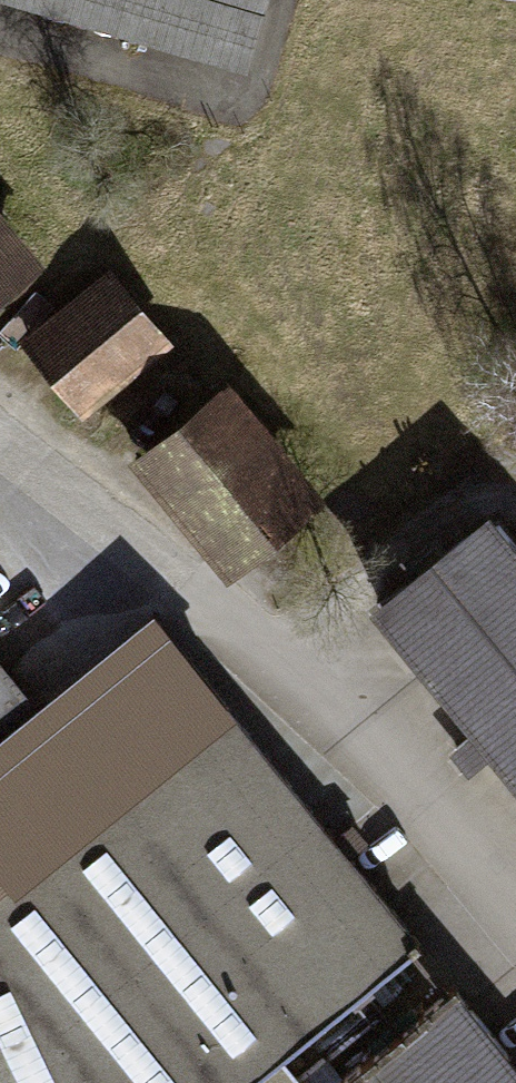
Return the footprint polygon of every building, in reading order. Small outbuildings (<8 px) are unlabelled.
[(240,62),(258,0),(30,0),(240,62)] [(114,268),(28,336),(79,400),(165,331),(114,268)] [(225,382),(143,450),(235,561),(317,493),(225,382)] [(515,706),(515,522),(495,496),(372,596),(483,733),(515,706)] [(36,700),(0,729),(0,1082),(254,1082),(285,1058),(281,1053),(424,939),(236,705),(239,703),(158,603),(36,700)] [(36,700),(0,655),(0,729),(36,700)] [(483,733),(515,772),(515,706),(483,733)] [(462,977),(329,1082),(515,1082),(515,1043),(462,977)] [(285,1058),(254,1082),(305,1082),(285,1058)]
